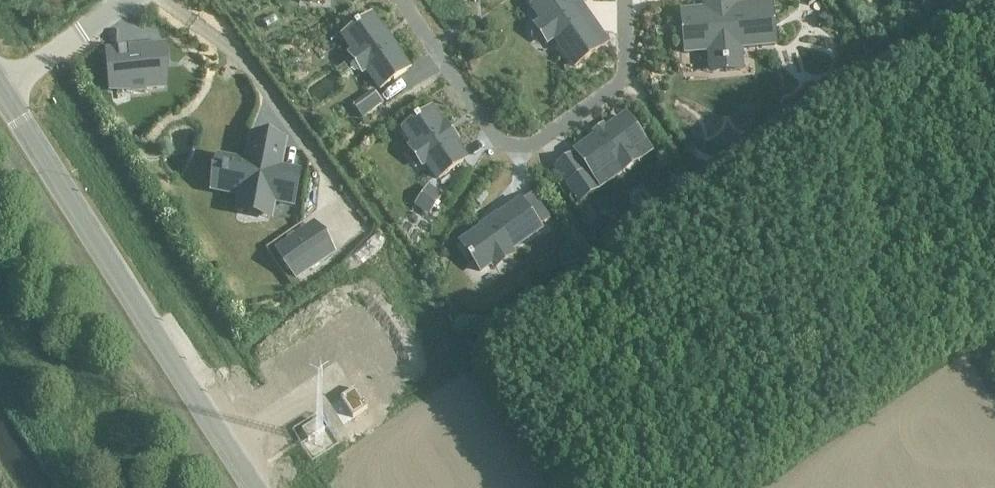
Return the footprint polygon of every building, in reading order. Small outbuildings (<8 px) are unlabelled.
[(575,66),(601,47),(574,9),(586,0),(543,0),(534,7),(575,66)] [(682,13),(686,53),(710,50),(711,62),(740,60),(739,48),(775,44),(771,5),(735,8),(735,0),(705,0),(706,11),(682,13)] [(824,13),(817,17),(821,24),(828,19),(824,13)] [(356,28),(344,35),(379,85),(405,66),(371,17),(359,25),(358,23),(354,26),(356,28)] [(165,46),(108,51),(111,89),(132,87),(133,94),(146,93),(146,90),(165,88),(162,62),(166,62),(165,46)] [(378,98),(374,91),(364,98),(369,105),(378,98)] [(415,121),(404,129),(439,178),(465,160),(430,111),(419,119),(418,117),(414,119),(415,121)] [(588,168),(595,179),(644,144),(626,118),(577,152),(588,168)] [(247,163),(228,160),(222,191),(242,195),(240,203),(272,208),(273,201),(293,204),(299,173),(279,169),(282,151),(270,149),(270,153),(262,152),(263,148),(251,146),(247,163)] [(588,168),(565,184),(573,194),(595,179),(588,168)] [(425,197),(416,210),(426,217),(435,204),(425,197)] [(521,203),(462,245),(470,256),(468,257),(471,261),(472,260),(480,271),(539,229),(538,228),(548,221),(541,211),(531,218),(521,203)] [(321,221),(287,244),(305,271),(339,247),(321,221)] [(353,418),(368,409),(355,390),(341,399),(353,418)] [(308,441),(324,431),(318,421),(302,431),(308,441)]
